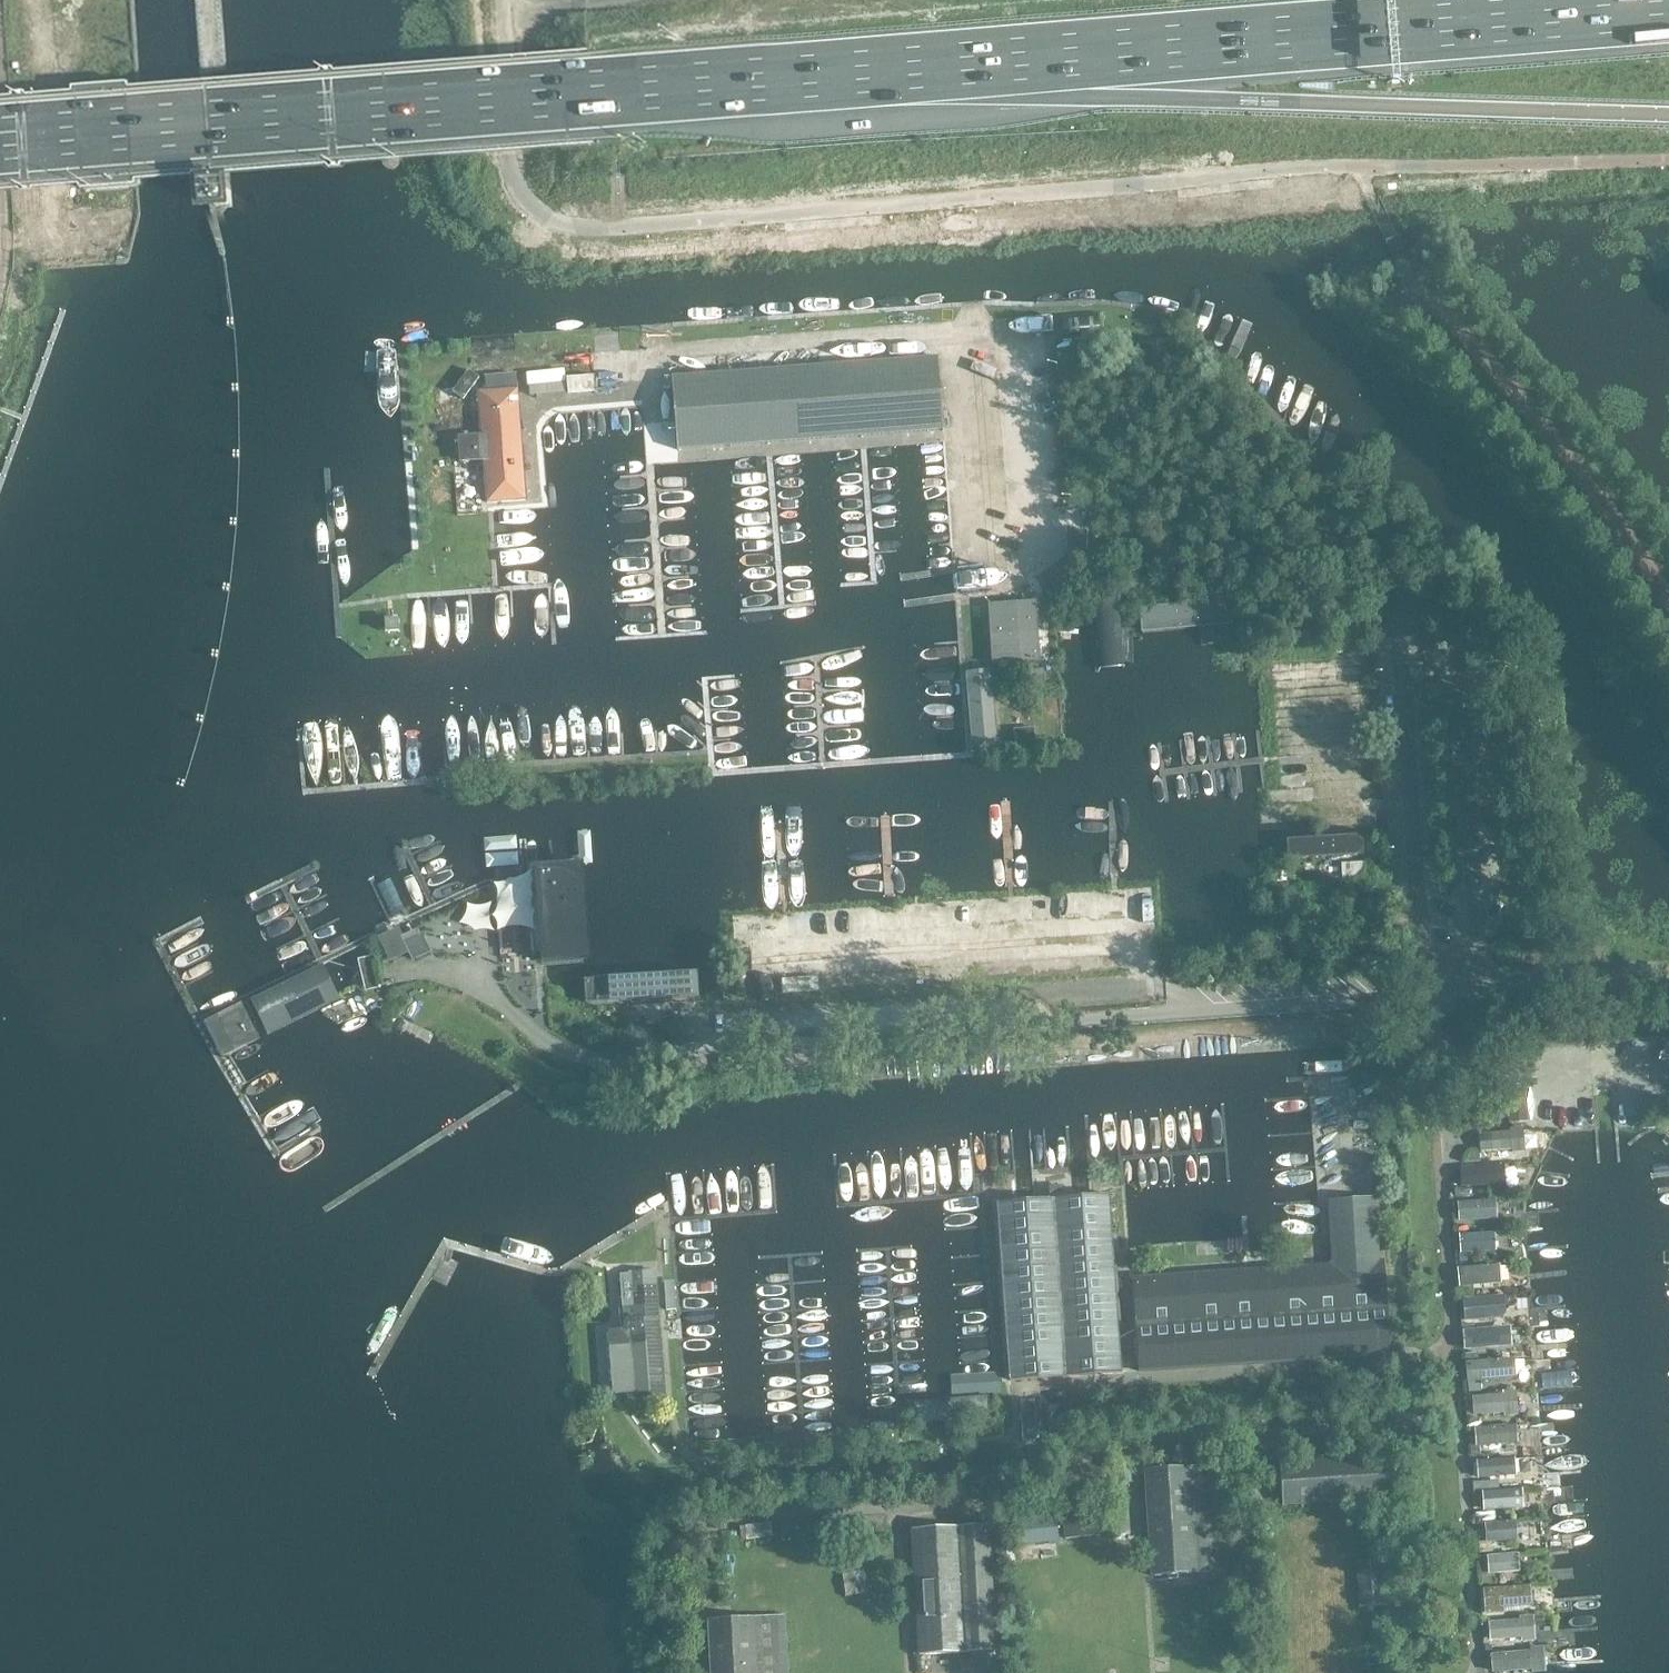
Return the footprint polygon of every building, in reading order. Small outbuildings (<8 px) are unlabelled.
[(1100,336),(1098,313),(1062,316),(1064,339),(1100,336)] [(944,429),(938,358),(672,378),(677,449),(944,429)] [(549,370),(531,370),(531,383),(549,382),(549,370)] [(517,389),(516,375),(485,378),(487,392),(517,389)] [(469,411),(467,387),(440,389),(442,413),(469,411)] [(517,389),(487,392),(479,392),(482,436),(460,438),(461,461),(484,459),(487,503),(526,500),(517,389)] [(1039,661),(1035,601),(989,604),(994,664),(1039,661)] [(1232,625),(1231,601),(1140,608),(1142,632),(1232,625)] [(401,632),(400,619),(387,619),(388,633),(401,632)] [(994,670),(969,671),(975,747),(1000,745),(994,670)] [(1022,743),(1019,708),(1000,709),(1003,745),(1022,743)] [(1363,834),(1281,840),(1282,860),(1365,854),(1363,834)] [(1345,877),(1369,873),(1367,859),(1343,862),(1345,877)] [(543,869),(550,963),(590,959),(583,866),(543,869)] [(413,951),(416,957),(434,950),(424,926),(406,933),(402,925),(381,934),(392,959),(413,951)] [(726,992),(723,952),(700,954),(704,994),(726,992)] [(322,965),(251,1000),(268,1037),(340,1002),(322,965)] [(377,983),(374,971),(364,974),(368,986),(377,983)] [(698,972),(584,979),(586,1007),(700,1000),(698,972)] [(1527,1121),(1524,1087),(1508,1088),(1511,1122),(1527,1121)] [(1524,1151),(1523,1129),(1511,1130),(1511,1133),(1480,1136),(1482,1152),(1513,1149),(1513,1152),(1524,1151)] [(1505,1186),(1503,1163),(1492,1164),(1492,1168),(1461,1170),(1462,1186),(1493,1183),(1494,1187),(1505,1186)] [(1121,1373),(1109,1195),(1063,1198),(1062,1187),(1049,1188),(1050,1199),(998,1203),(1010,1381),(1121,1373)] [(1389,1355),(1382,1261),(1378,1261),(1374,1199),(1328,1202),(1332,1265),(1132,1278),(1139,1372),(1389,1355)] [(1496,1217),(1495,1201),(1459,1204),(1460,1220),(1496,1217)] [(1495,1250),(1494,1234),(1465,1236),(1466,1252),(1495,1250)] [(1498,1282),(1496,1266),(1457,1270),(1458,1286),(1498,1282)] [(663,1395),(654,1272),(630,1274),(633,1307),(623,1308),(625,1330),(611,1331),(615,1394),(627,1393),(628,1401),(635,1401),(635,1397),(663,1395)] [(1500,1314),(1499,1298),(1469,1300),(1471,1316),(1500,1314)] [(1502,1345),(1501,1330),(1472,1332),(1473,1348),(1502,1345)] [(1508,1377),(1506,1361),(1471,1364),(1472,1380),(1508,1377)] [(993,1393),(992,1373),(950,1376),(951,1396),(993,1393)] [(1517,1415),(1516,1392),(1504,1393),(1504,1396),(1473,1398),(1474,1414),(1506,1412),(1506,1415),(1517,1415)] [(1517,1442),(1516,1426),(1475,1429),(1477,1445),(1517,1442)] [(1389,1497),(1386,1453),(1279,1461),(1282,1505),(1389,1497)] [(1514,1475),(1513,1459),(1477,1462),(1479,1478),(1514,1475)] [(1227,1572),(1221,1465),(1145,1469),(1151,1576),(1227,1572)] [(1513,1507),(1512,1491),(1483,1494),(1484,1509),(1513,1507)] [(1100,1535),(1098,1513),(1063,1516),(1065,1539),(1100,1535)] [(1057,1539),(1055,1517),(1015,1521),(1017,1543),(1057,1539)] [(1516,1539),(1515,1523),(1486,1525),(1487,1541),(1516,1539)] [(996,1651),(989,1525),(913,1529),(920,1655),(996,1651)] [(1519,1571),(1517,1555),(1488,1557),(1489,1573),(1519,1571)] [(1386,1605),(1383,1560),(1356,1562),(1359,1607),(1386,1605)] [(1530,1605),(1529,1587),(1484,1590),(1485,1612),(1503,1611),(1503,1607),(1530,1605)] [(784,1615),(708,1619),(711,1672),(787,1672),(784,1615)] [(1534,1639),(1532,1617),(1521,1617),(1521,1621),(1490,1623),(1491,1639),(1522,1637),(1523,1640),(1534,1639)] [(1545,1671),(1543,1648),(1532,1649),(1532,1652),(1492,1655),(1493,1671),(1533,1668),(1533,1671),(1545,1671)]
